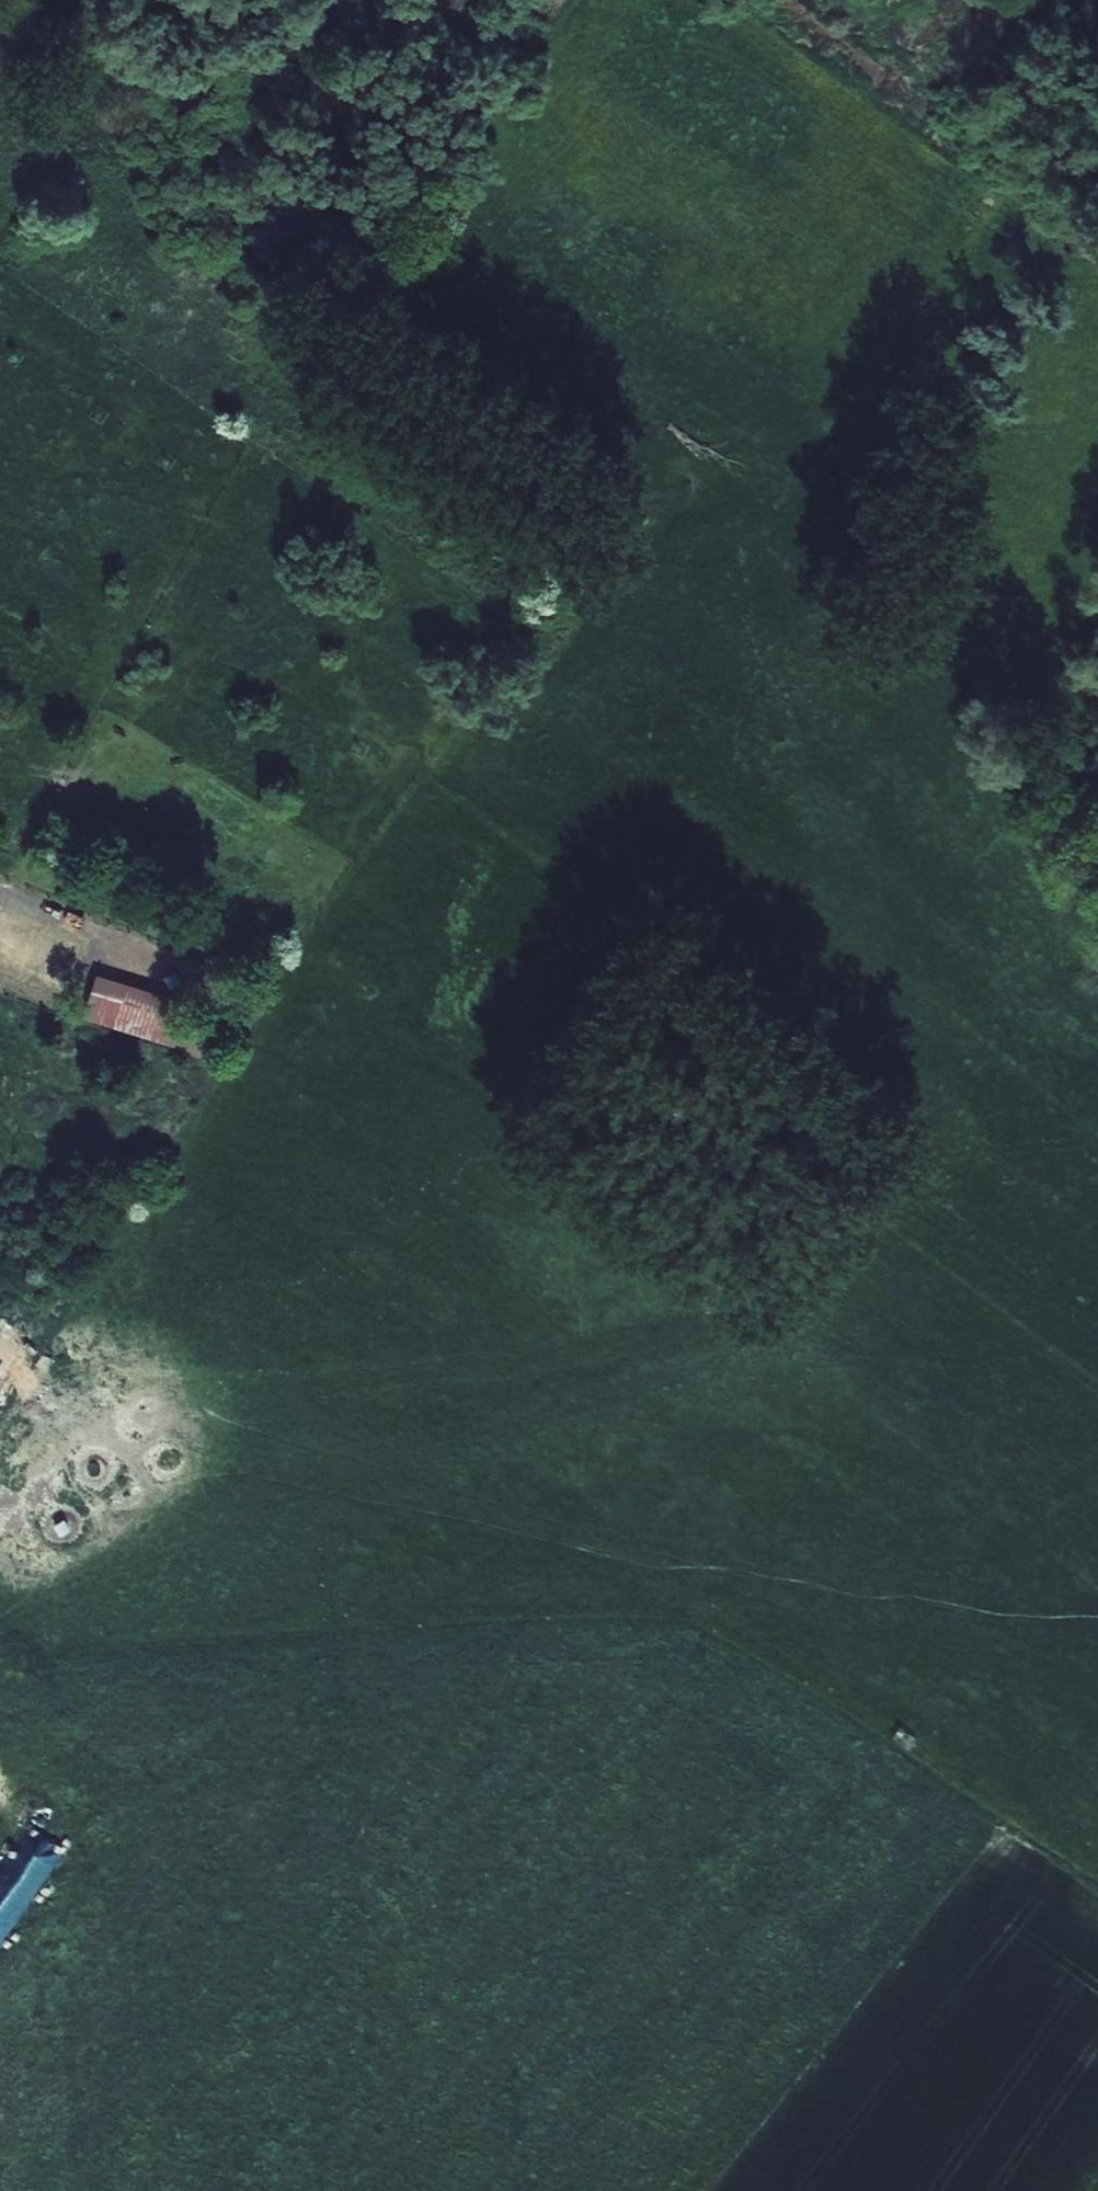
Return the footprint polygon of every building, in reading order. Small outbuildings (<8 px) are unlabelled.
[(94,967),(79,1011),(222,1058),(235,1022),(186,1006),(189,998),(94,967)]
